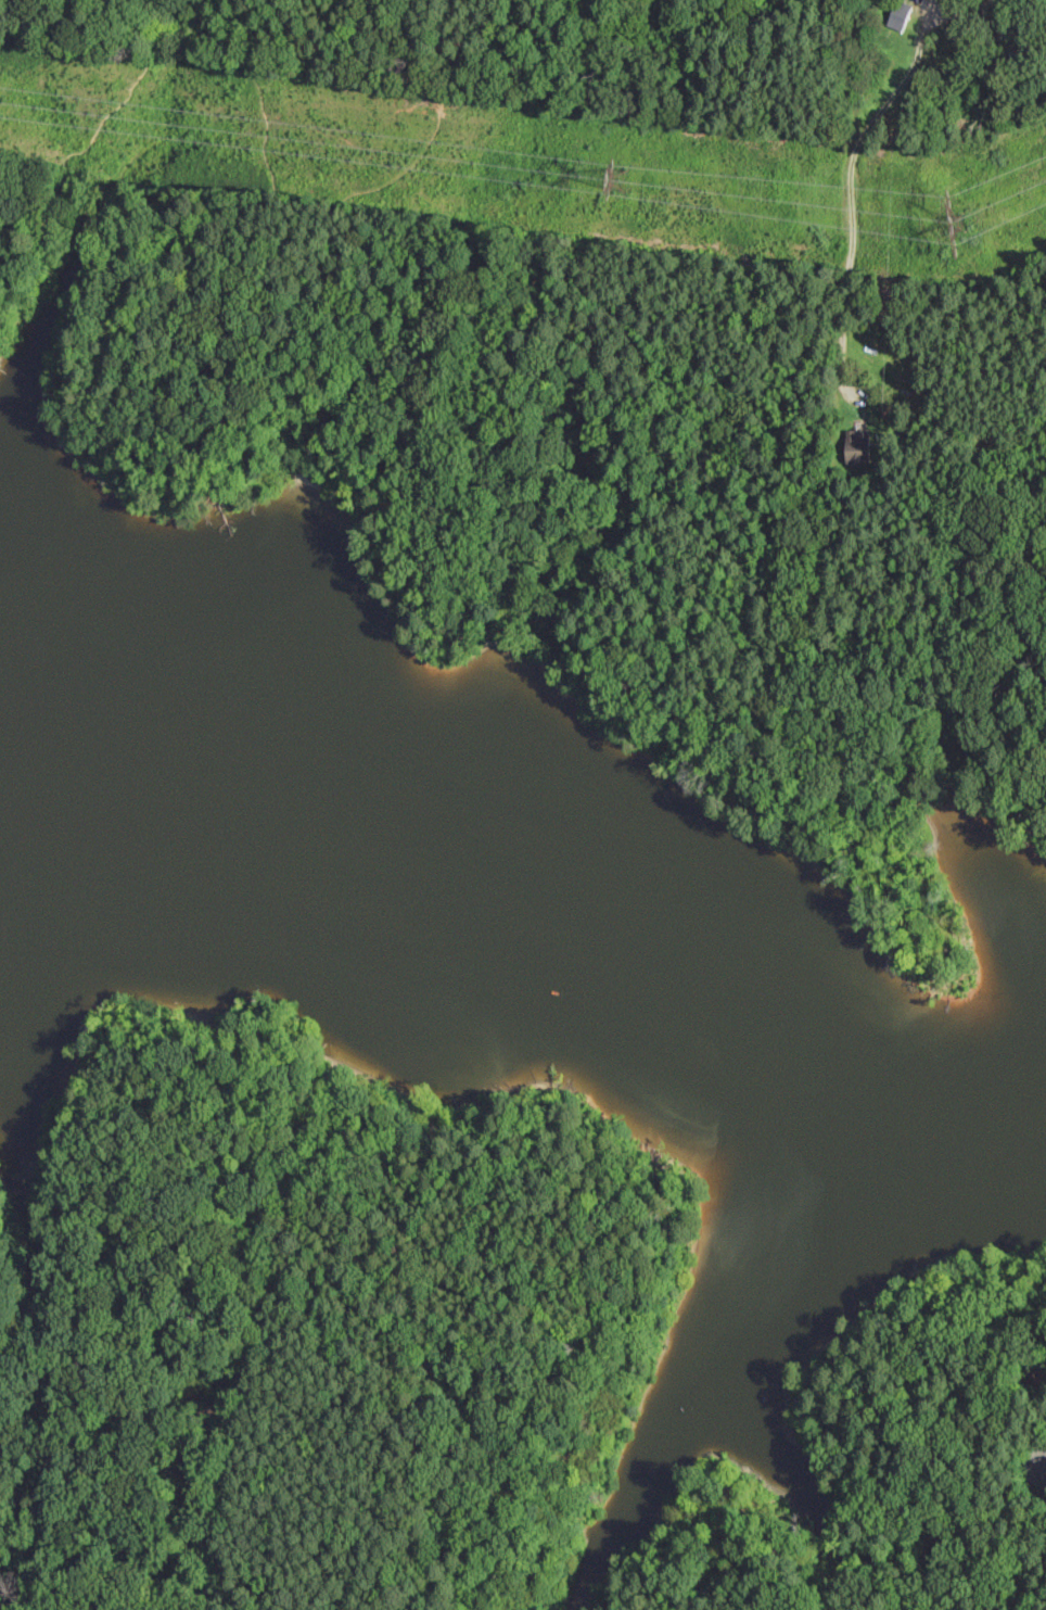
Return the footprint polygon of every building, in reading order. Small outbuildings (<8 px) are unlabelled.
[(889,24),(899,0),(905,0),(915,4),(905,30),(889,24)] [(884,402),(885,416),(904,414),(903,400),(884,402)] [(847,429),(847,461),(872,461),(871,428),(847,429)]
